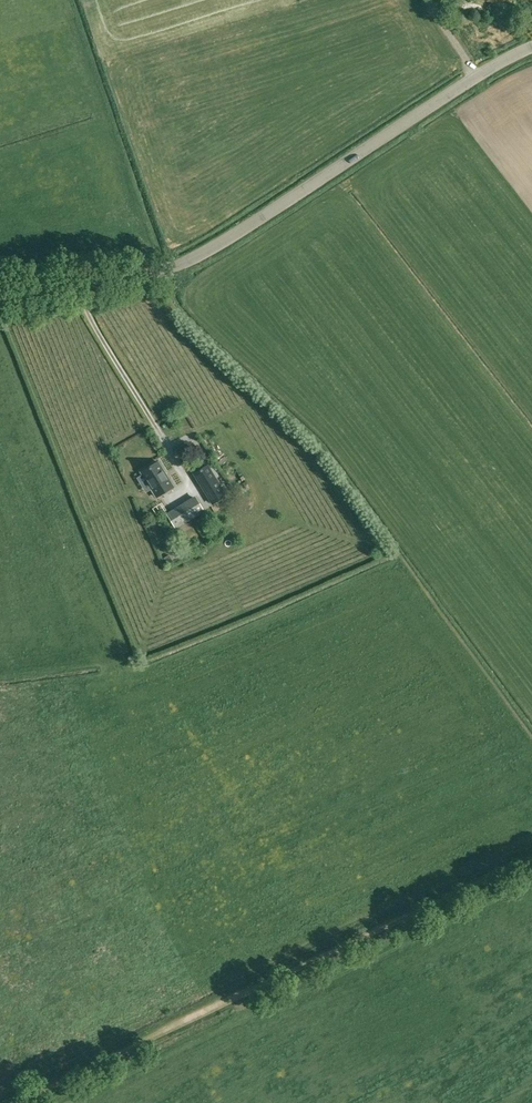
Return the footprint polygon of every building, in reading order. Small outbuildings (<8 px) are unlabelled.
[(141,472),(157,497),(173,486),(158,462),(141,472)] [(163,468),(169,475),(174,471),(168,464),(163,468)] [(208,465),(193,475),(195,478),(212,505),(227,496),(208,465)] [(196,498),(182,507),(190,519),(204,511),(196,498)] [(183,523),(176,511),(168,515),(176,528),(183,523)]
